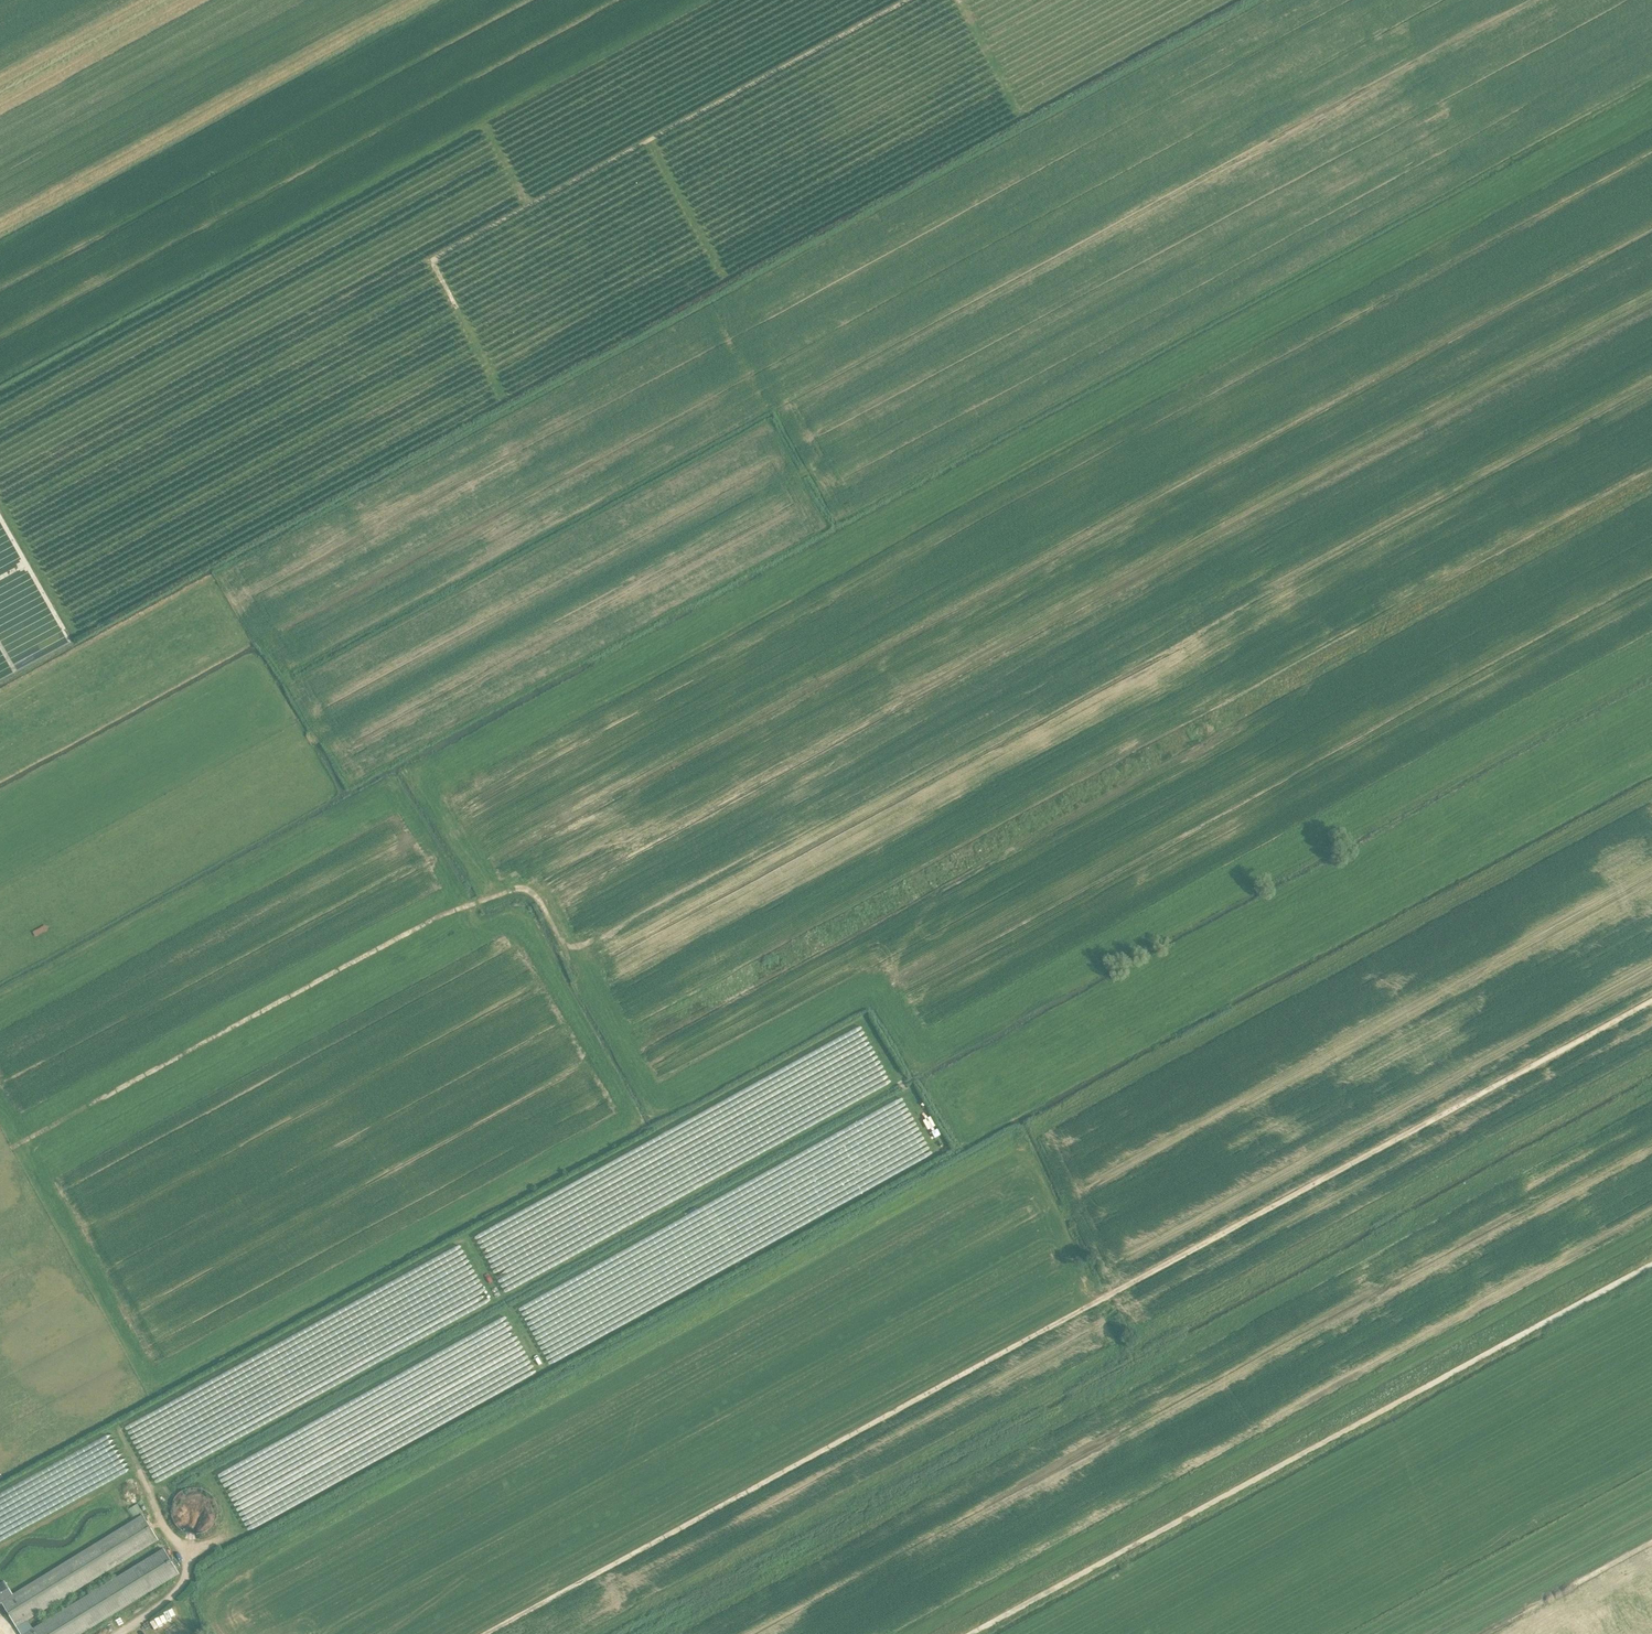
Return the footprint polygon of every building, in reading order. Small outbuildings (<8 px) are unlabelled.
[(218,1511),(218,1510),(218,1505),(216,1500),(214,1496),(210,1492),(206,1489),(202,1487),(197,1486),(192,1486),(187,1486),(183,1488),(179,1490),(175,1493),(172,1497),(170,1502),(169,1506),(169,1511),(169,1516),(171,1521),(173,1525),(177,1529),(181,1532),(184,1533),(189,1535),(195,1535),(200,1534),(204,1533),(208,1530),(212,1527),(215,1523),(217,1520),(218,1515),(218,1511)] [(138,1503),(130,1508),(134,1515),(142,1510),(138,1503)] [(179,1574),(164,1549),(33,1629),(28,1620),(158,1540),(143,1515),(13,1595),(5,1581),(0,1584),(0,1604),(2,1602),(21,1633),(81,1633),(179,1574)]
